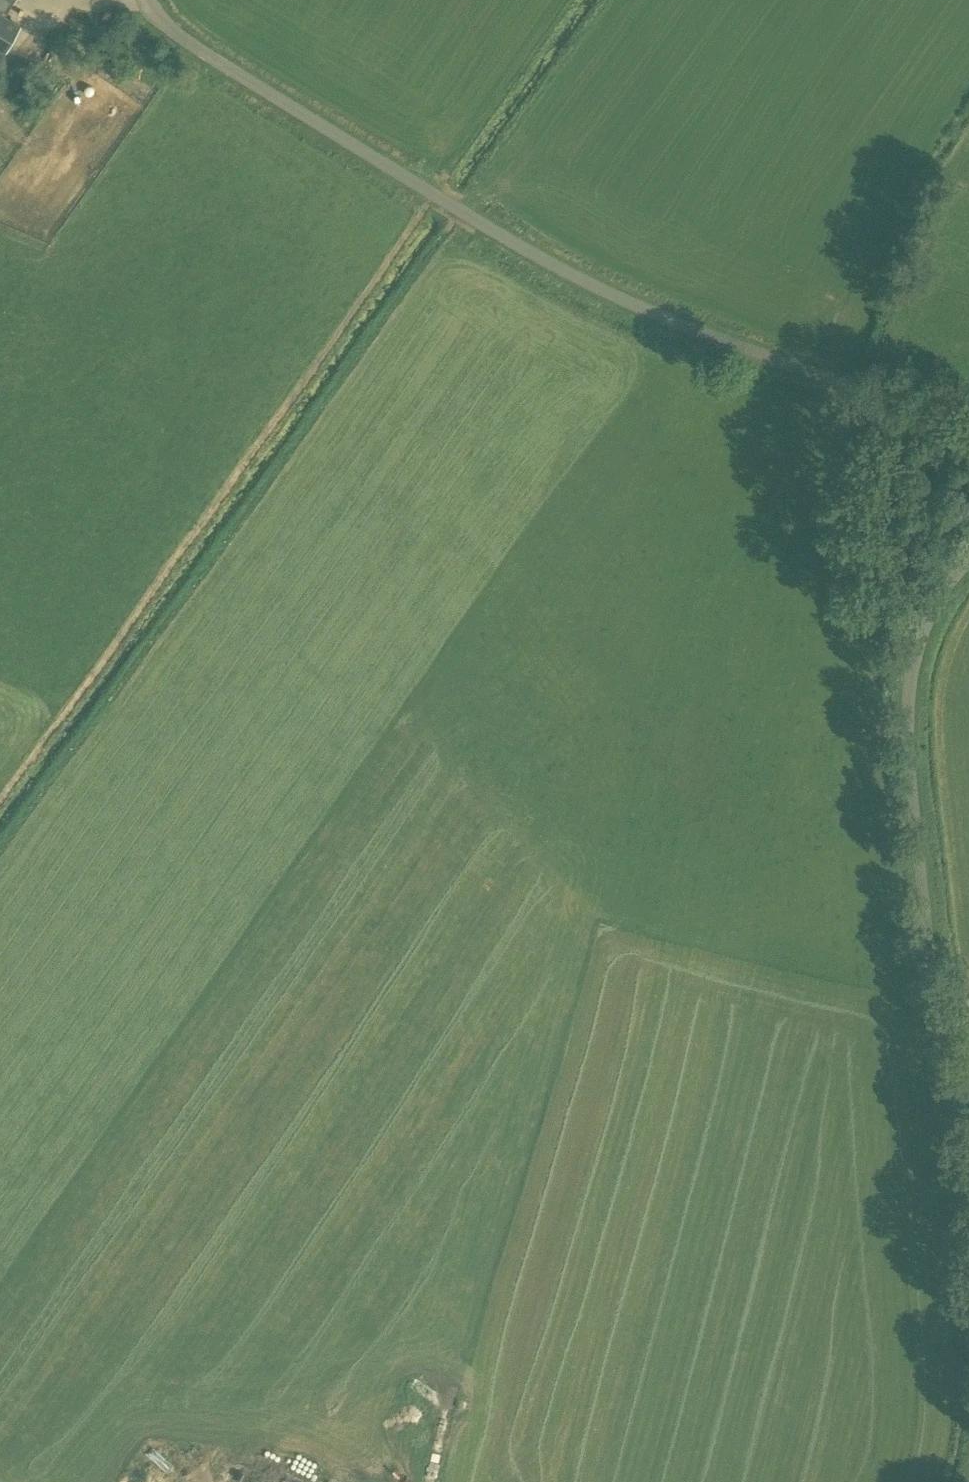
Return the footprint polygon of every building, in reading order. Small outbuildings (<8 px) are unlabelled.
[(22,25),(0,13),(0,47),(7,51),(22,25)]
